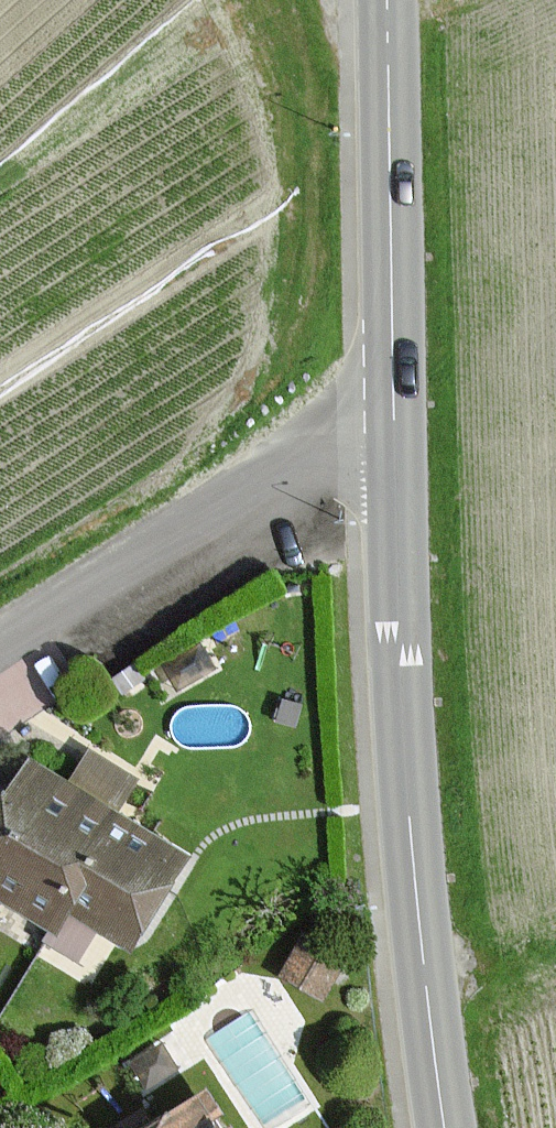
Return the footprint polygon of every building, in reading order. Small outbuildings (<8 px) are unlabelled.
[(27,758),(0,803),(0,897),(56,931),(71,907),(133,944),(187,855),(27,758)] [(347,960),(303,934),(278,976),(323,1002),(347,960)] [(192,1064),(172,1034),(138,1056),(158,1086),(192,1064)] [(209,1089),(147,1127),(234,1127),(209,1089)]
